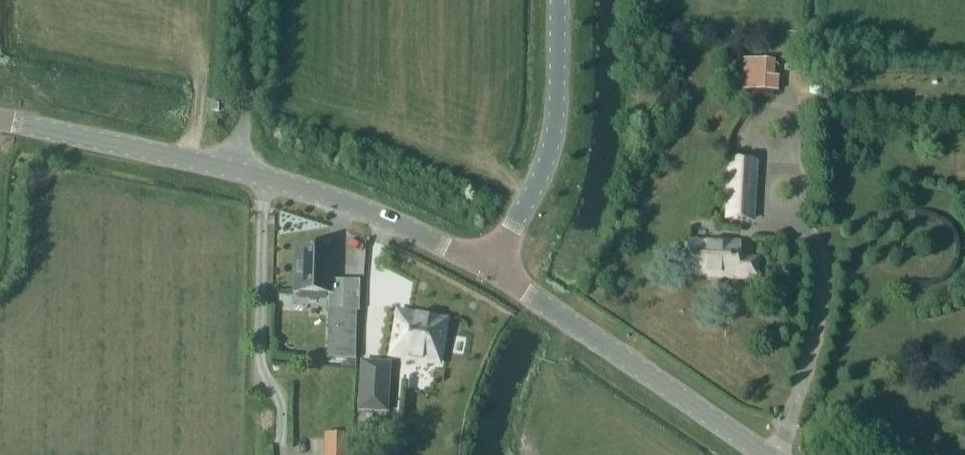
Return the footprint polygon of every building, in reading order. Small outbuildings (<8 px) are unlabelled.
[(772,93),(774,62),(742,60),(740,91),(772,93)] [(727,219),(752,220),(755,163),(731,162),(727,219)] [(718,273),(717,276),(757,278),(758,260),(738,259),(738,243),(719,243),(719,245),(689,244),(688,272),(718,273)] [(330,250),(296,249),(295,294),(328,295),(327,312),(344,312),(344,281),(330,281),(330,250)] [(444,322),(398,314),(391,356),(438,363),(444,322)] [(323,336),(322,360),(356,362),(357,338),(323,336)] [(378,363),(361,362),(358,410),(386,412),(387,399),(376,399),(378,363)] [(390,364),(378,363),(376,399),(387,399),(390,364)] [(347,434),(324,434),(324,454),(347,454),(347,434)]
